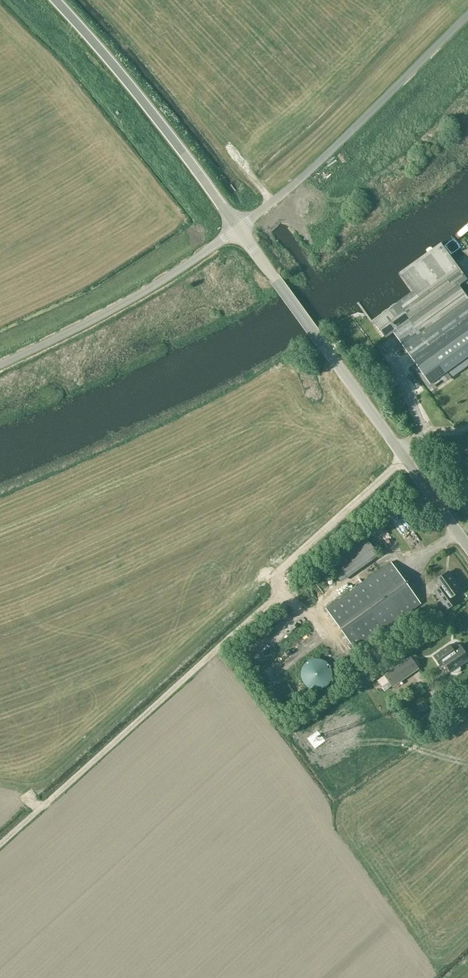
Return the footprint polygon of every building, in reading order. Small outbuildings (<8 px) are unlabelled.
[(458,286),(467,280),(454,263),(440,244),(399,274),(413,293),(372,322),(385,339),(393,333),(430,385),(467,357),(467,300),(458,286)] [(467,277),(467,258),(467,256),(458,261),(467,277)] [(386,545),(390,541),(382,531),(377,535),(386,545)] [(364,538),(327,564),(340,582),(377,556),(364,538)] [(266,552),(253,562),(261,572),(273,561),(266,552)] [(326,609),(356,651),(421,604),(390,562),(326,609)] [(448,572),(435,581),(440,588),(434,592),(447,610),(457,602),(453,596),(461,590),(448,572)] [(314,582),(325,598),(331,593),(320,577),(314,582)] [(313,593),(317,600),(323,597),(319,590),(313,593)] [(433,656),(441,666),(445,663),(451,672),(453,671),(454,673),(456,673),(460,671),(460,668),(459,666),(467,660),(467,658),(460,646),(453,651),(449,645),(433,656)] [(385,675),(392,685),(419,666),(412,657),(385,675)] [(332,676),(332,675),(332,673),(332,672),(331,671),(331,669),(331,668),(330,667),(329,666),(328,665),(327,664),(326,663),(325,662),(324,661),(323,661),(322,660),(320,660),(319,659),(318,659),(316,659),(315,659),(314,659),(312,660),(311,660),(310,661),(309,661),(308,662),(306,663),(305,664),(305,665),(304,666),(303,667),(302,668),(302,669),(301,671),(301,672),(301,673),(301,675),(301,676),(301,678),(301,679),(302,680),(302,681),(303,683),(304,684),(305,685),(305,686),(306,687),(308,688),(309,688),(310,689),(311,689),(312,690),(314,690),(315,690),(316,690),(318,690),(319,690),(320,690),(322,689),(323,689),(324,688),(325,688),(326,687),(327,686),(328,685),(329,684),(330,683),(331,681),(331,680),(331,679),(332,678),(332,676)] [(405,677),(408,682),(414,679),(412,674),(405,677)]
